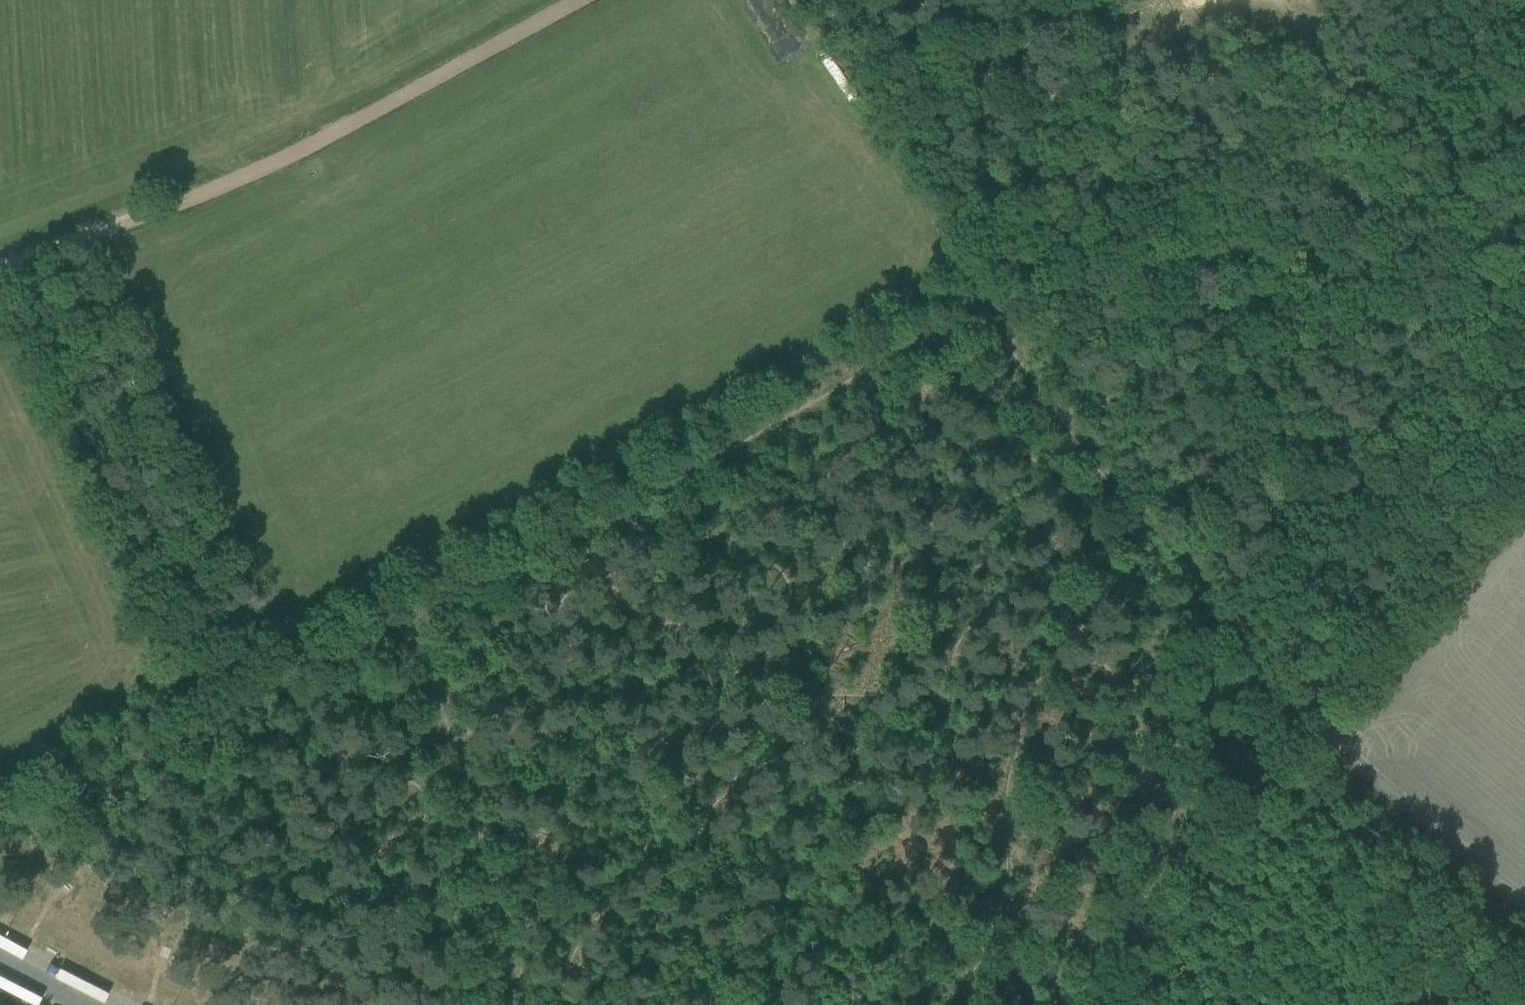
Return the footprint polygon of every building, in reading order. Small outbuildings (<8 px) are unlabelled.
[(65,979),(69,968),(18,947),(14,959),(65,979)]
